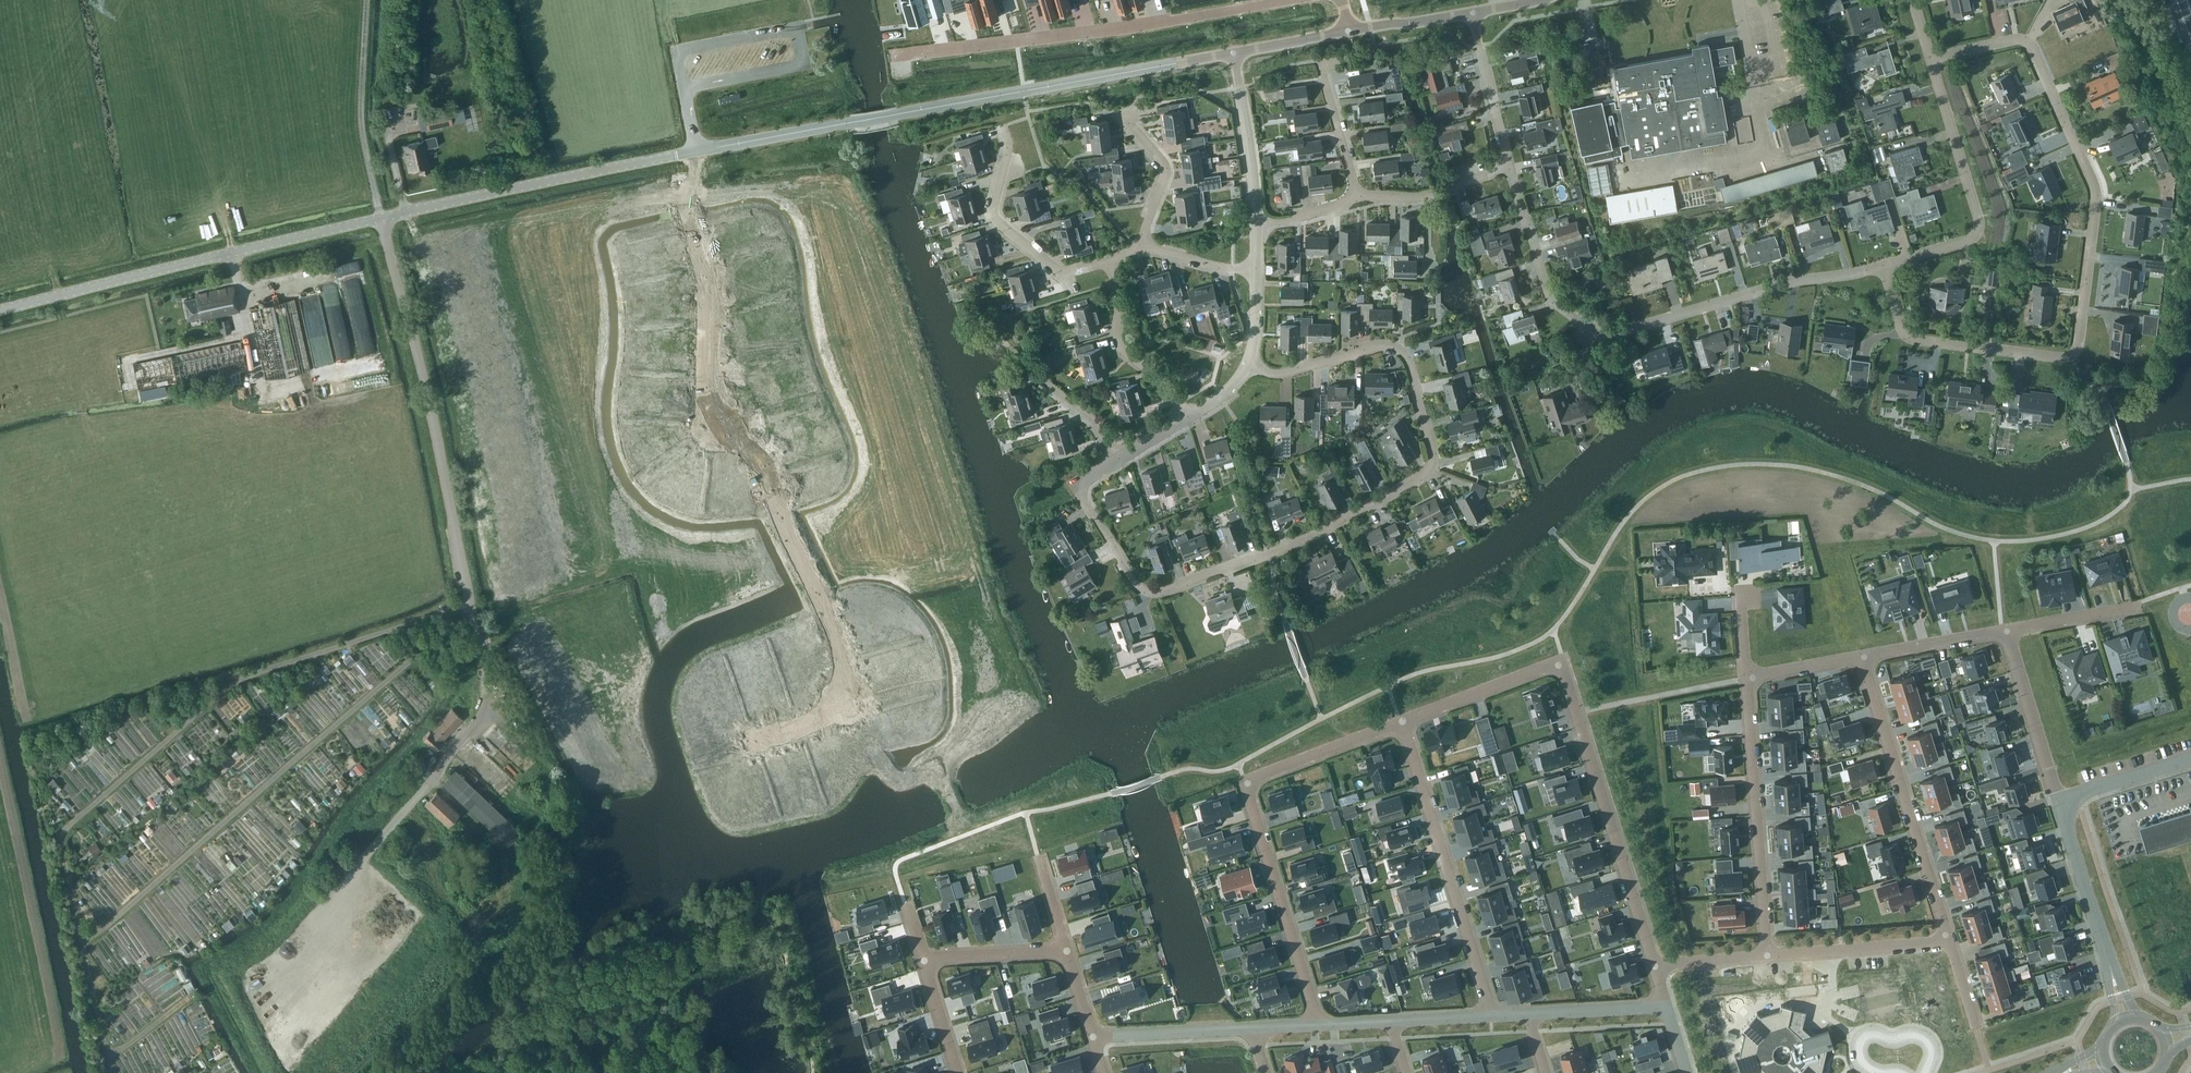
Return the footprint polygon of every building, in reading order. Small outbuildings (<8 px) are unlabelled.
[(909,23),(927,18),(922,2),(928,0),(902,0),(909,23)] [(954,12),(963,10),(962,9),(968,8),(973,24),(986,20),(980,0),(951,0),(954,12)] [(986,20),(998,17),(994,1),(995,0),(980,0),(986,20)] [(1027,6),(1035,3),(1041,1),(1046,17),(1059,14),(1055,0),(1026,0),(1027,6)] [(1059,14),(1071,10),(1068,0),(1055,0),(1059,14)] [(1119,10),(1132,7),(1130,0),(1116,0),(1119,10)] [(1847,7),(1854,34),(1882,26),(1875,0),(1872,0),(1847,7)] [(1952,15),(1955,15),(1955,17),(1957,19),(1962,18),(1963,15),(1963,13),(1972,11),(1970,0),(1949,0),(1952,15)] [(2052,13),(2060,29),(2069,25),(2070,29),(2078,25),(2077,22),(2084,18),(2081,13),(2088,10),(2084,0),(2069,0),(2071,4),(2052,13)] [(1827,6),(1829,13),(1843,9),(1841,2),(1827,6)] [(1717,94),(1712,65),(1734,62),(1731,45),(1709,49),(1708,43),(1691,46),(1692,52),(1628,63),(1627,62),(1615,64),(1615,65),(1613,65),(1620,107),(1615,107),(1614,100),(1602,103),(1601,99),(1570,106),(1581,154),(1582,153),(1584,162),(1622,154),(1620,145),(1628,143),(1631,157),(1725,141),(1723,127),(1727,126),(1721,93),(1717,94)] [(1526,57),(1536,55),(1535,47),(1518,51),(1520,59),(1506,62),(1510,78),(1530,73),(1526,57)] [(1878,75),(1884,73),(1884,76),(1896,72),(1889,47),(1877,51),(1877,52),(1855,58),(1853,51),(1842,54),(1848,72),(1856,70),(1856,69),(1875,63),(1878,75)] [(2104,58),(2110,71),(2122,65),(2117,52),(2104,58)] [(1431,83),(1433,90),(1449,86),(1445,71),(1452,69),(1450,60),(1419,69),(1420,74),(1419,74),(1420,77),(1421,77),(1423,85),(1431,83)] [(1375,65),(1376,72),(1389,70),(1388,63),(1375,65)] [(1375,88),(1379,87),(1377,80),(1373,81),(1372,73),(1349,76),(1352,92),(1375,89),(1375,88)] [(1991,82),(1988,83),(1988,84),(1992,82),(2000,101),(1996,102),(1990,105),(1995,116),(2020,105),(2015,95),(2017,94),(2021,93),(2020,92),(2016,94),(2008,75),(2010,74),(2008,74),(1991,82)] [(2109,97),(2122,91),(2114,74),(2106,78),(2105,77),(2097,81),(2096,79),(2084,85),(2093,103),(2109,96),(2109,97)] [(1449,86),(1433,90),(1437,106),(1445,104),(1447,112),(1456,110),(1456,111),(1459,110),(1459,109),(1464,107),(1459,92),(1466,90),(1464,82),(1449,86)] [(1263,85),(1264,92),(1278,90),(1278,83),(1263,85)] [(1541,83),(1535,84),(1518,88),(1519,96),(1523,116),(1540,112),(1535,92),(1543,91),(1541,83)] [(1284,88),(1286,104),(1307,101),(1305,85),(1284,88)] [(1385,93),(1386,101),(1402,99),(1401,91),(1385,93)] [(1885,101),(1869,106),(1866,95),(1855,99),(1858,109),(1861,108),(1864,117),(1874,114),(1879,130),(1895,126),(1890,107),(1905,103),(1902,91),(1884,96),(1885,101)] [(700,105),(721,102),(720,95),(699,98),(700,105)] [(1192,117),(1189,118),(1187,101),(1170,103),(1170,105),(1156,107),(1157,113),(1163,112),(1165,127),(1193,123),(1192,117)] [(1360,104),(1362,120),(1389,117),(1388,109),(1383,110),(1382,101),(1360,104)] [(1266,112),(1267,119),(1288,116),(1287,109),(1273,111),(1266,112)] [(2012,126),(2019,142),(2035,135),(2026,115),(2022,117),(2018,109),(2000,117),(2003,123),(2005,129),(2012,126)] [(1294,115),(1296,131),(1317,128),(1315,113),(1294,115)] [(2143,113),(2129,119),(2135,131),(2136,130),(2148,125),(2143,113)] [(1784,120),(1791,144),(1810,139),(1802,114),(1784,120)] [(1080,132),(1081,138),(1108,134),(1106,120),(1088,123),(1088,121),(1086,121),(1086,116),(1072,118),(1073,124),(1080,123),(1082,132),(1080,132)] [(1740,140),(1752,138),(1749,116),(1737,117),(1738,129),(1745,128),(1746,134),(1740,135),(1740,140)] [(1543,129),(1554,126),(1552,118),(1535,123),(1537,130),(1523,133),(1527,149),(1547,144),(1543,129)] [(1462,130),(1469,128),(1467,120),(1436,128),(1440,144),(1448,142),(1450,151),(1458,148),(1459,149),(1462,148),(1462,147),(1466,146),(1462,130)] [(1822,144),(1840,139),(1835,120),(1817,125),(1822,144)] [(1390,123),(1391,131),(1408,128),(1407,121),(1390,123)] [(1194,127),(1193,123),(1165,127),(1167,140),(1185,138),(1184,129),(1194,127)] [(1393,146),(1392,139),(1391,130),(1363,134),(1366,150),(1389,147),(1389,146),(1393,146)] [(2136,133),(2111,144),(2119,163),(2139,154),(2134,142),(2140,140),(2139,138),(2137,132),(2136,133)] [(959,148),(962,159),(983,153),(980,140),(983,139),(981,133),(954,141),(956,149),(959,148)] [(1103,149),(1104,155),(1118,154),(1117,147),(1110,148),(1108,134),(1081,138),(1081,143),(1091,141),(1093,150),(1103,149)] [(424,140),(402,145),(404,153),(405,153),(407,160),(409,169),(409,171),(418,169),(419,173),(430,170),(425,150),(426,150),(426,148),(438,145),(436,135),(424,138),(424,140)] [(1189,138),(1190,144),(1204,142),(1203,136),(1189,138)] [(1300,159),(1321,155),(1319,137),(1302,140),(1301,136),(1272,141),(1274,151),(1298,147),(1300,159)] [(1183,165),(1211,162),(1210,157),(1207,157),(1206,148),(1205,148),(1204,142),(1190,144),(1191,150),(1181,152),(1183,165)] [(1870,149),(1874,161),(1887,158),(1883,145),(1870,149)] [(1912,165),(1923,162),(1918,145),(1889,153),(1900,190),(1908,187),(1906,180),(1909,179),(1908,179),(1916,176),(1912,165)] [(1825,152),(1831,171),(1849,165),(1843,147),(1825,152)] [(1570,150),(1562,152),(1564,159),(1571,157),(1570,150)] [(2013,169),(2027,163),(2021,150),(2007,156),(2013,169)] [(1400,153),(1401,160),(1414,159),(1413,151),(1400,153)] [(1441,159),(1450,157),(1448,151),(1439,153),(1441,159)] [(1558,165),(1558,161),(1564,159),(1562,152),(1534,158),(1536,166),(1535,166),(1540,186),(1556,182),(1552,166),(1558,165)] [(987,165),(983,153),(962,159),(965,171),(957,173),(959,180),(979,174),(977,167),(987,165)] [(1103,171),(1104,177),(1109,176),(1131,173),(1129,159),(1119,160),(1118,154),(1104,155),(1093,157),(1094,164),(1111,161),(1113,170),(1103,171)] [(1720,187),(1724,202),(1818,174),(1813,159),(1720,187)] [(1407,175),(1406,168),(1398,169),(1397,160),(1374,163),(1376,180),(1399,177),(1399,176),(1407,175)] [(1196,185),(1210,183),(1221,181),(1220,174),(1203,177),(1201,168),(1211,167),(1211,162),(1183,165),(1185,180),(1195,178),(1196,185)] [(2168,162),(2161,165),(2163,170),(2170,167),(2168,162)] [(1310,163),(1301,164),(1303,185),(1310,184),(1311,192),(1332,189),(1330,174),(1311,176),(1310,163)] [(1592,195),(1605,193),(1613,191),(1608,163),(1587,167),(1592,195)] [(1303,185),(1301,164),(1290,166),(1291,179),(1281,180),(1284,202),(1299,200),(1297,185),(1303,185)] [(2020,178),(2028,175),(2024,165),(2001,176),(2007,189),(2013,187),(2010,180),(2019,176),(2020,178)] [(2036,177),(2029,180),(2036,195),(2043,192),(2046,198),(2046,199),(2051,197),(2051,196),(2060,192),(2060,191),(2056,183),(2054,179),(2055,179),(2049,165),(2034,172),(2036,177)] [(1131,173),(1109,176),(1104,177),(1099,177),(1100,187),(1111,185),(1110,181),(1114,181),(1116,189),(1113,189),(1115,202),(1128,200),(1127,194),(1140,192),(1139,186),(1133,187),(1131,173)] [(1422,184),(1430,182),(1428,175),(1420,177),(1422,184)] [(1894,194),(1893,191),(1890,180),(1889,178),(1879,181),(1884,197),(1894,194)] [(1014,194),(1017,206),(1038,200),(1035,189),(1042,187),(1040,180),(1026,183),(1028,190),(1014,194)] [(1174,194),(1176,209),(1204,205),(1202,190),(1222,187),(1221,181),(1210,183),(1196,185),(1197,191),(1174,194)] [(1613,195),(1613,191),(1605,193),(1609,215),(1608,216),(1610,222),(1677,210),(1673,184),(1613,195)] [(1896,196),(1901,214),(1910,211),(1915,226),(1923,224),(1922,220),(1939,215),(1933,194),(1920,197),(1917,187),(1906,190),(1907,193),(1896,196)] [(948,198),(952,210),(972,204),(969,192),(959,194),(957,188),(943,192),(945,199),(948,198)] [(1835,208),(1843,205),(1839,194),(1831,196),(1835,208)] [(1477,209),(1480,217),(1501,211),(1496,195),(1475,202),(1476,203),(1470,204),(1469,200),(1460,202),(1464,215),(1472,212),(1472,210),(1477,209)] [(1886,203),(1864,210),(1861,199),(1844,204),(1852,228),(1859,226),(1863,238),(1880,233),(1879,230),(1893,226),(1886,203)] [(1038,200),(1017,206),(1020,218),(1035,214),(1037,221),(1050,217),(1048,210),(1041,212),(1038,200)] [(976,216),(972,204),(952,210),(955,221),(952,221),(954,229),(968,225),(967,218),(976,216)] [(1206,219),(1204,205),(1176,209),(1178,222),(1172,223),(1173,230),(1191,227),(1190,221),(1206,219)] [(2157,217),(2171,218),(2172,208),(2158,206),(2157,217)] [(1790,207),(1779,210),(1783,224),(1794,221),(1790,207)] [(1772,227),(1783,224),(1779,210),(1768,214),(1772,227)] [(2124,240),(2141,242),(2144,214),(2128,212),(2124,240)] [(1056,228),(1059,240),(1080,235),(1084,233),(1081,222),(1084,221),(1082,214),(1059,220),(1061,226),(1056,228)] [(1401,228),(1394,228),(1394,246),(1401,246),(1401,238),(1416,239),(1416,217),(1401,216),(1401,228)] [(1555,247),(1555,246),(1582,237),(1577,222),(1569,224),(1567,217),(1559,219),(1559,218),(1556,219),(1556,220),(1551,222),(1556,237),(1548,240),(1551,248),(1555,247)] [(1811,230),(1797,234),(1803,252),(1804,255),(1817,251),(1816,248),(1820,246),(1821,247),(1834,243),(1828,223),(1822,225),(1820,219),(1808,222),(1811,230)] [(2033,256),(2048,258),(2055,259),(2059,223),(2048,222),(2037,221),(2033,256)] [(1386,246),(1394,246),(1394,228),(1388,228),(1389,224),(1367,223),(1366,239),(1381,239),(1381,243),(1386,243),(1386,246)] [(1731,238),(1736,237),(1732,224),(1727,226),(1731,238)] [(1716,229),(1720,243),(1731,240),(1731,238),(1727,226),(1716,229)] [(1492,255),(1497,253),(1501,266),(1517,261),(1508,233),(1495,237),(1493,229),(1469,237),(1474,254),(1486,251),(1484,247),(1489,246),(1492,255)] [(1343,251),(1355,251),(1355,230),(1340,230),(1340,241),(1334,241),(1333,259),(1343,259),(1343,251)] [(961,255),(969,253),(990,247),(986,235),(977,237),(975,231),(961,235),(962,241),(959,242),(961,255)] [(1084,233),(1080,235),(1059,240),(1062,252),(1077,248),(1079,254),(1093,250),(1091,243),(1087,244),(1084,233)] [(1775,234),(1758,239),(1743,243),(1749,263),(1768,257),(1768,260),(1780,257),(1779,247),(1775,234)] [(1555,246),(1555,247),(1557,255),(1565,253),(1570,268),(1575,266),(1575,267),(1578,266),(1578,265),(1586,263),(1584,255),(1591,252),(1586,236),(1582,238),(1582,237),(1555,246)] [(1324,259),(1333,259),(1334,241),(1327,241),(1327,237),(1306,237),(1306,253),(1324,253),(1324,259)] [(1293,280),(1300,280),(1300,273),(1300,252),(1294,252),(1294,244),(1279,243),(1279,265),(1294,265),(1293,280)] [(1726,269),(1726,261),(1723,250),(1707,255),(1705,246),(1698,248),(1700,257),(1692,259),(1695,268),(1698,267),(1702,280),(1711,277),(1710,274),(1726,269)] [(993,259),(990,247),(969,253),(972,263),(969,264),(972,271),(985,267),(984,261),(993,259)] [(1661,278),(1672,275),(1666,254),(1654,258),(1654,260),(1619,271),(1621,278),(1629,275),(1633,291),(1645,288),(1645,290),(1663,285),(1661,278)] [(1394,276),(1416,276),(1416,261),(1408,261),(1408,255),(1390,255),(1390,267),(1394,267),(1394,276)] [(2150,271),(2164,273),(2165,262),(2152,260),(2150,271)] [(2119,293),(2134,295),(2138,267),(2121,264),(2119,276),(2121,277),(2119,293)] [(1009,276),(1013,287),(1033,282),(1029,269),(1020,272),(1018,266),(1005,270),(1007,277),(1009,276)] [(1487,286),(1499,282),(1505,301),(1521,297),(1518,287),(1517,288),(1513,276),(1514,276),(1512,267),(1484,276),(1487,286)] [(1985,282),(1998,284),(2000,268),(1987,267),(1985,282)] [(1179,293),(1181,293),(1177,279),(1171,281),(1168,271),(1156,275),(1164,300),(1171,298),(1173,306),(1182,304),(1179,293)] [(985,281),(992,279),(990,272),(984,274),(985,281)] [(1164,300),(1156,275),(1144,278),(1147,288),(1141,290),(1145,304),(1144,304),(1147,314),(1158,311),(1155,303),(1164,300)] [(1580,280),(1582,288),(1590,285),(1587,277),(1580,280)] [(671,281),(641,286),(644,302),(656,300),(658,313),(684,309),(681,290),(673,292),(671,281)] [(1307,295),(1307,281),(1290,281),(1290,287),(1281,287),(1281,303),(1303,303),(1303,295),(1307,295)] [(1962,301),(1964,287),(1951,286),(1952,282),(1945,281),(1944,288),(1930,286),(1928,304),(1932,305),(1933,307),(1934,309),(1936,311),(1939,312),(1941,313),(1943,314),(1946,314),(1949,314),(1951,313),(1954,312),(1956,311),(1958,309),(1959,307),(1960,305),(1961,302),(1961,301),(1962,301)] [(1036,293),(1033,282),(1013,287),(1016,299),(1014,299),(1016,307),(1029,303),(1027,296),(1036,293)] [(1212,284),(1200,287),(1206,308),(1215,306),(1219,318),(1230,315),(1227,304),(1225,305),(1221,291),(1215,293),(1212,284)] [(2051,294),(2048,294),(2046,294),(2047,286),(2033,284),(2032,293),(2034,293),(2032,311),(2028,310),(2027,320),(2047,323),(2048,316),(2051,294)] [(200,317),(200,319),(238,311),(233,287),(195,295),(195,298),(183,301),(187,320),(200,317)] [(1195,311),(1206,308),(1200,287),(1188,290),(1191,300),(1184,302),(1188,316),(1196,314),(1195,311)] [(1403,318),(1418,318),(1418,296),(1404,296),(1404,292),(1397,292),(1397,310),(1403,310),(1403,318)] [(250,309),(265,380),(309,370),(294,299),(250,309)] [(1069,322),(1076,320),(1097,314),(1094,302),(1085,305),(1083,299),(1069,303),(1071,310),(1065,312),(1069,322)] [(1029,303),(1016,307),(1017,311),(1034,306),(1033,302),(1029,303)] [(1357,321),(1363,321),(1363,303),(1357,303),(1357,311),(1342,310),(1342,332),(1357,333),(1357,321)] [(1373,303),(1363,303),(1363,321),(1369,321),(1369,325),(1391,325),(1391,310),(1373,310),(1373,303)] [(1506,326),(1502,327),(1507,342),(1518,338),(1517,336),(1524,334),(1538,329),(1533,313),(1524,317),(1521,309),(1503,315),(1506,326)] [(1101,326),(1097,314),(1076,320),(1080,332),(1078,332),(1080,340),(1094,335),(1092,329),(1101,326)] [(2141,333),(2156,335),(2158,315),(2144,314),(2141,333)] [(766,316),(737,325),(741,338),(764,331),(762,324),(768,322),(766,316)] [(1302,335),(1303,317),(1294,317),(1294,325),(1281,325),(1280,346),(1296,347),(1296,335),(1302,335)] [(1312,318),(1303,317),(1302,335),(1308,335),(1308,339),(1330,340),(1331,325),(1312,324),(1312,318)] [(218,321),(221,334),(230,332),(227,319),(218,321)] [(2110,353),(2127,355),(2131,322),(2114,320),(2110,353)] [(1778,349),(1795,351),(1799,325),(1781,323),(1778,349)] [(1854,327),(1853,327),(1847,324),(1846,326),(1826,323),(1825,323),(1821,350),(1822,350),(1822,349),(1830,350),(1830,346),(1838,347),(1838,352),(1847,357),(1849,353),(1851,353),(1851,354),(1855,327),(1854,327)] [(1747,338),(1756,340),(1758,326),(1748,325),(1747,338)] [(1726,345),(1732,343),(1728,329),(1694,340),(1702,366),(1717,361),(1714,350),(1726,347),(1726,345)] [(764,331),(741,338),(745,351),(774,342),(772,336),(766,338),(764,331)] [(666,333),(646,334),(646,342),(653,341),(655,360),(683,358),(682,339),(666,340),(666,333)] [(1451,348),(1458,346),(1456,338),(1454,333),(1441,337),(1443,343),(1434,346),(1440,367),(1455,362),(1451,348)] [(1067,346),(1076,344),(1074,337),(1065,340),(1067,346)] [(133,364),(138,390),(164,384),(245,367),(240,341),(133,364)] [(1080,354),(1083,364),(1104,358),(1101,347),(1091,350),(1089,343),(1075,347),(1077,354),(1080,354)] [(337,359),(353,356),(351,346),(335,348),(337,359)] [(1666,367),(1668,374),(1669,373),(1680,370),(1684,369),(1679,352),(1669,355),(1666,348),(1641,355),(1646,373),(1666,367)] [(1104,358),(1083,364),(1087,376),(1084,377),(1086,384),(1100,380),(1098,374),(1108,371),(1104,358)] [(1850,359),(1848,374),(1852,374),(1850,384),(1867,386),(1870,362),(1861,361),(1850,359)] [(357,373),(381,371),(379,360),(356,362),(357,373)] [(791,368),(762,377),(766,390),(788,383),(786,376),(793,374),(791,368)] [(1393,390),(1399,388),(1395,370),(1387,372),(1387,373),(1366,373),(1366,392),(1382,393),(1382,395),(1393,395),(1393,390)] [(1461,386),(1471,383),(1468,370),(1452,375),(1453,381),(1444,384),(1450,405),(1465,400),(1461,386)] [(1670,378),(1682,375),(1680,370),(1669,373),(1670,378)] [(1907,404),(1921,406),(1924,388),(1915,387),(1916,376),(1889,372),(1886,393),(1908,396),(1907,404)] [(1115,389),(1119,400),(1139,394),(1136,383),(1126,385),(1124,379),(1111,383),(1113,390),(1115,389)] [(643,380),(642,388),(646,388),(645,405),(645,407),(677,409),(677,389),(663,388),(663,380),(643,380)] [(1948,380),(1945,411),(1947,411),(1951,411),(1954,410),(1957,409),(1960,408),(1962,406),(1963,403),(1976,404),(1975,407),(1993,409),(1995,392),(1978,390),(1978,383),(1948,380)] [(788,383),(766,390),(770,403),(799,394),(797,388),(790,390),(788,383)] [(164,384),(138,390),(141,399),(166,394),(164,384)] [(1005,395),(1008,406),(1029,400),(1026,388),(1016,391),(1014,384),(1005,387),(1001,388),(1000,388),(1003,395),(1005,395)] [(1333,407),(1341,407),(1341,384),(1334,384),(1334,386),(1328,385),(1328,400),(1320,400),(1320,411),(1320,413),(1333,413),(1333,407)] [(1341,384),(1341,407),(1349,407),(1348,413),(1361,414),(1361,400),(1353,400),(1354,386),(1347,386),(1347,384),(1341,384)] [(1572,424),(1588,419),(1582,402),(1570,405),(1565,389),(1544,396),(1550,416),(1555,415),(1560,431),(1573,427),(1572,424)] [(2019,394),(2018,408),(2018,409),(2033,411),(2032,418),(2040,419),(2040,421),(2048,422),(2052,422),(2056,396),(2048,395),(2030,393),(2020,392),(2019,394)] [(1139,394),(1119,400),(1122,412),(1119,413),(1121,420),(1135,416),(1133,409),(1143,407),(1139,394)] [(1320,411),(1312,411),(1312,396),(1296,396),(1295,416),(1311,417),(1311,429),(1312,429),(1319,429),(1320,413),(1320,411)] [(1029,400),(1008,406),(1012,417),(1009,418),(1011,425),(1037,417),(1035,410),(1033,411),(1029,400)] [(1928,404),(1926,420),(1932,421),(1934,404),(1928,404)] [(1276,455),(1289,455),(1290,421),(1283,421),(1283,407),(1262,407),(1261,425),(1281,425),(1281,440),(1277,440),(1276,455)] [(2009,407),(2007,421),(2017,422),(2017,418),(2018,409),(2018,408),(2009,407)] [(1474,423),(1478,421),(1475,408),(1462,412),(1464,418),(1449,423),(1454,438),(1465,435),(1467,442),(1476,440),(1474,434),(1477,433),(1474,423)] [(1059,418),(1045,422),(1047,429),(1042,430),(1045,442),(1053,440),(1073,434),(1070,422),(1061,425),(1059,418)] [(1411,435),(1406,426),(1402,418),(1390,425),(1397,439),(1384,445),(1383,448),(1386,454),(1389,455),(1394,452),(1399,462),(1413,454),(1405,438),(1411,435)] [(1024,432),(1042,427),(1040,420),(1022,425),(1024,432)] [(1053,452),(1055,459),(1069,455),(1067,449),(1077,446),(1073,434),(1053,440),(1056,451),(1053,452)] [(1205,445),(1210,462),(1231,456),(1226,439),(1205,445)] [(1476,457),(1470,459),(1474,473),(1494,468),(1491,459),(1497,458),(1501,457),(1497,443),(1484,447),(1486,454),(1476,457)] [(1353,467),(1363,486),(1377,479),(1370,465),(1376,462),(1370,451),(1358,457),(1361,463),(1353,467)] [(1188,474),(1192,487),(1204,483),(1200,469),(1193,471),(1188,453),(1171,458),(1177,478),(1188,474)] [(1334,468),(1330,459),(1326,461),(1331,470),(1334,468)] [(1277,476),(1279,466),(1263,463),(1262,473),(1277,476)] [(1163,487),(1165,495),(1173,493),(1169,480),(1162,482),(1157,467),(1141,472),(1148,492),(1163,487)] [(1329,505),(1343,497),(1336,484),(1341,481),(1335,469),(1323,475),(1326,481),(1319,486),(1329,505)] [(1483,496),(1486,486),(1472,481),(1469,489),(1470,491),(1456,498),(1469,523),(1486,514),(1478,498),(1483,496)] [(1127,489),(1106,495),(1111,512),(1138,504),(1134,489),(1127,491),(1127,489)] [(1173,496),(1164,498),(1167,507),(1175,504),(1173,496)] [(1278,512),(1282,520),(1302,513),(1296,498),(1282,503),(1279,497),(1267,502),(1272,514),(1278,512)] [(1414,508),(1416,513),(1415,514),(1416,517),(1408,521),(1413,530),(1421,526),(1421,525),(1436,517),(1440,525),(1457,516),(1450,503),(1440,508),(1435,498),(1414,508)] [(1240,528),(1246,525),(1240,509),(1236,511),(1228,514),(1231,524),(1216,529),(1220,539),(1226,536),(1230,547),(1245,542),(1240,528)] [(1407,524),(1404,518),(1398,521),(1401,527),(1407,524)] [(1158,529),(1164,527),(1162,521),(1156,523),(1158,529)] [(1384,533),(1381,526),(1366,534),(1374,550),(1382,545),(1386,552),(1400,545),(1398,542),(1404,539),(1396,522),(1386,527),(1388,531),(1384,533)] [(1070,524),(1063,529),(1059,523),(1045,532),(1052,543),(1057,540),(1063,548),(1066,546),(1068,551),(1082,543),(1070,524)] [(1166,549),(1173,547),(1168,534),(1155,539),(1158,545),(1149,549),(1157,569),(1172,563),(1166,549)] [(1184,548),(1187,557),(1208,549),(1202,535),(1189,540),(1186,534),(1173,538),(1178,551),(1184,548)] [(1797,558),(1796,546),(1778,547),(1778,540),(1761,541),(1761,538),(1743,539),(1743,542),(1737,543),(1739,569),(1752,568),(1752,566),(1766,565),(1767,567),(1780,566),(1779,560),(1797,558)] [(1694,552),(1694,554),(1681,555),(1681,546),(1666,547),(1667,553),(1663,553),(1664,556),(1656,557),(1657,572),(1665,571),(1665,580),(1683,579),(1683,570),(1695,569),(1695,571),(1713,570),(1711,550),(1694,552)] [(1413,555),(1410,549),(1405,552),(1408,558),(1413,555)] [(1326,584),(1324,580),(1335,575),(1338,581),(1337,584),(1339,587),(1342,588),(1345,587),(1346,584),(1358,578),(1348,556),(1337,562),(1332,551),(1319,557),(1318,554),(1312,557),(1314,560),(1305,564),(1310,575),(1307,576),(1304,585),(1308,592),(1316,595),(1323,592),(1326,584)] [(1088,552),(1062,568),(1077,595),(1096,584),(1085,565),(1093,560),(1088,552)] [(1901,562),(1910,559),(1908,553),(1899,556),(1901,562)] [(1916,564),(1923,561),(1921,553),(1913,555),(1916,564)] [(2084,563),(2090,584),(2103,580),(2102,578),(2111,576),(2111,578),(2124,574),(2117,553),(2104,557),(2105,559),(2097,561),(2096,559),(2084,563)] [(1067,564),(1073,560),(1070,555),(1064,558),(1067,564)] [(2048,602),(2048,604),(2048,605),(2059,603),(2058,600),(2074,597),(2069,571),(2036,577),(2041,603),(2048,602)] [(1361,592),(1367,589),(1362,579),(1357,582),(1361,592)] [(1972,599),(1966,581),(1931,592),(1936,610),(1972,599)] [(1899,587),(1898,582),(1871,591),(1877,612),(1881,611),(1884,619),(1893,616),(1894,618),(1895,618),(1895,619),(1902,616),(1903,615),(1902,613),(1917,608),(1910,584),(1899,587)] [(1801,587),(1777,589),(1778,604),(1771,604),(1773,628),(1804,625),(1801,587)] [(1207,601),(1213,618),(1211,619),(1208,623),(1210,628),(1215,631),(1221,628),(1223,624),(1226,622),(1228,617),(1228,615),(1237,612),(1240,620),(1249,617),(1242,597),(1234,600),(1231,593),(1228,594),(1227,590),(1220,593),(1221,596),(1207,601)] [(1683,601),(1683,615),(1677,616),(1678,635),(1691,635),(1696,639),(1696,652),(1716,651),(1715,633),(1717,633),(1716,623),(1714,624),(1714,614),(1700,614),(1699,600),(1683,601)] [(878,606),(849,615),(852,628),(875,621),(873,615),(880,613),(878,606)] [(1139,665),(1162,656),(1155,637),(1133,645),(1131,639),(1134,638),(1127,619),(1111,625),(1118,643),(1120,643),(1123,649),(1119,650),(1127,672),(1140,668),(1139,665)] [(1095,624),(1098,632),(1108,628),(1105,620),(1095,624)] [(875,621),(852,628),(856,641),(886,633),(884,626),(877,628),(875,621)] [(2141,632),(2127,636),(2126,633),(2119,635),(2120,638),(2106,643),(2117,677),(2137,671),(2135,662),(2149,658),(2141,632)] [(1960,659),(1964,675),(1987,667),(1985,661),(1988,660),(1985,649),(1976,652),(1976,654),(1960,659)] [(2058,658),(2069,691),(2073,690),(2075,696),(2091,691),(2088,682),(2103,677),(2096,653),(2081,658),(2079,652),(2058,658)] [(909,656),(879,665),(883,678),(906,672),(904,665),(911,663),(909,656)] [(1919,661),(1921,669),(1935,664),(1933,657),(1919,661)] [(1938,662),(1943,677),(1951,674),(1947,660),(1938,662)] [(1889,681),(1893,694),(1916,687),(1913,680),(1918,678),(1916,671),(1903,676),(1903,677),(1889,681)] [(906,672),(883,678),(887,691),(917,683),(915,676),(908,678),(906,672)] [(1828,695),(1829,697),(1850,691),(1845,674),(1839,676),(1838,674),(1832,676),(1832,678),(1824,681),(1826,687),(1816,690),(1818,699),(1828,695)] [(769,681),(750,687),(759,713),(778,707),(769,681)] [(1797,682),(1797,690),(1810,689),(1810,681),(1797,682)] [(1994,689),(1994,686),(1980,691),(1977,682),(1962,687),(1967,702),(1972,701),(1975,712),(1987,708),(1986,706),(1998,702),(1998,700),(2000,699),(2001,696),(2000,693),(1999,690),(1996,688),(1994,689)] [(1547,686),(1531,692),(1538,716),(1533,717),(1536,726),(1551,722),(1549,713),(1555,711),(1552,702),(1553,701),(1552,696),(1550,696),(1547,686)] [(1918,694),(1916,687),(1893,694),(1897,706),(1928,696),(1927,692),(1918,694)] [(1767,695),(1768,708),(1792,706),(1791,698),(1796,698),(1796,691),(1784,692),(1784,693),(1767,695)] [(1928,696),(1897,706),(1901,719),(1918,714),(1921,721),(1935,716),(1931,704),(1922,707),(1920,700),(1929,697),(1928,696)] [(1696,714),(1697,723),(1727,721),(1726,710),(1728,710),(1728,702),(1725,702),(1725,700),(1705,701),(1705,699),(1697,700),(1697,702),(1692,702),(1693,714),(1696,714)] [(1792,706),(1768,708),(1770,722),(1787,720),(1788,728),(1803,726),(1802,713),(1792,714),(1792,706)] [(147,717),(149,714),(144,707),(141,709),(147,717)] [(441,740),(462,718),(452,708),(430,731),(430,730),(423,737),(435,749),(442,741),(441,740)] [(1818,721),(1826,719),(1823,710),(1816,713),(1818,721)] [(1962,712),(1955,714),(1957,721),(1964,719),(1962,712)] [(1989,740),(2008,734),(2007,733),(2011,732),(2008,723),(2005,724),(2003,718),(1997,720),(1995,713),(1964,723),(1968,735),(1986,729),(1989,740)] [(1865,739),(1859,722),(1844,727),(1842,719),(1829,723),(1831,731),(1838,729),(1843,746),(1865,739)] [(1817,732),(1829,729),(1826,720),(1816,723),(1817,732)] [(2113,720),(2100,724),(2102,730),(2114,726),(2113,720)] [(1907,737),(1911,750),(1933,743),(1931,736),(1940,733),(1936,721),(1922,725),(1924,732),(1907,737)] [(1443,726),(1442,724),(1433,727),(1434,729),(1424,732),(1430,749),(1439,746),(1439,748),(1449,745),(1448,743),(1458,740),(1452,723),(1443,726)] [(1698,735),(1698,725),(1678,727),(1679,736),(1698,735)] [(1491,726),(1480,730),(1483,741),(1495,738),(1491,726)] [(2082,730),(2084,736),(2094,733),(2092,727),(2082,730)] [(1771,738),(1772,751),(1795,749),(1794,742),(1804,741),(1803,728),(1788,730),(1789,737),(1771,738)] [(1508,736),(1497,739),(1500,749),(1511,746),(1508,736)] [(1557,747),(1554,737),(1539,742),(1542,752),(1540,752),(1545,769),(1570,761),(1565,745),(1557,747)] [(1714,752),(1714,756),(1716,771),(1733,769),(1731,745),(1708,747),(1708,738),(1688,739),(1690,754),(1714,752)] [(1944,748),(1935,751),(1933,743),(1911,750),(1915,763),(1932,758),(1934,765),(1948,761),(1944,748)] [(2001,745),(1987,749),(1994,772),(2018,765),(2017,763),(2020,763),(2018,754),(2015,755),(2013,749),(2004,752),(2001,745)] [(1504,761),(1515,758),(1512,749),(1501,753),(1504,761)] [(1795,749),(1772,751),(1773,765),(1791,764),(1791,771),(1806,770),(1805,757),(1796,758),(1795,749)] [(1374,755),(1366,757),(1371,774),(1372,774),(1377,789),(1394,784),(1389,768),(1395,767),(1390,750),(1382,752),(1381,750),(1373,753),(1374,755)] [(79,752),(74,756),(77,760),(82,755),(79,752)] [(1501,758),(1499,752),(1492,754),(1494,760),(1501,758)] [(1868,781),(1868,780),(1877,777),(1872,759),(1848,767),(1854,786),(1868,781)] [(1844,768),(1841,760),(1828,764),(1831,773),(1844,769),(1844,768)] [(359,774),(365,768),(359,762),(353,767),(359,774)] [(1444,791),(1466,784),(1472,782),(1467,764),(1453,768),(1455,774),(1440,779),(1444,791)] [(1921,782),(1925,794),(1947,787),(1945,780),(1954,777),(1950,765),(1935,769),(1938,776),(1921,782)] [(443,783),(507,843),(518,830),(455,770),(443,783)] [(173,772),(167,777),(171,782),(177,777),(173,772)] [(1774,782),(1775,795),(1798,793),(1798,786),(1807,785),(1806,772),(1791,773),(1792,780),(1774,782)] [(1561,774),(1544,779),(1546,788),(1554,786),(1559,802),(1561,801),(1561,803),(1569,801),(1569,799),(1583,795),(1577,777),(1563,782),(1561,774)] [(1998,794),(2006,791),(2009,802),(2027,796),(2027,795),(2030,794),(2028,785),(2024,786),(2023,780),(2008,785),(2005,776),(1979,784),(1981,793),(1997,788),(1998,794)] [(1717,785),(1717,777),(1702,778),(1703,792),(1710,792),(1711,804),(1735,802),(1734,784),(1717,785)] [(53,778),(51,780),(57,787),(59,785),(53,778)] [(340,789),(346,784),(341,778),(336,783),(340,789)] [(1689,781),(1690,790),(1699,789),(1698,781),(1689,781)] [(330,784),(324,791),(332,799),(338,792),(330,784)] [(1465,805),(1480,800),(1476,790),(1469,792),(1466,784),(1444,791),(1448,803),(1463,799),(1465,805)] [(169,786),(160,791),(163,798),(173,794),(169,786)] [(1282,808),(1285,818),(1300,814),(1297,803),(1296,803),(1291,787),(1269,794),(1274,811),(1282,808)] [(1513,789),(1518,806),(1527,803),(1521,787),(1513,789)] [(1947,787),(1925,794),(1929,807),(1946,802),(1948,809),(1962,805),(1958,792),(1949,795),(1947,787)] [(424,803),(448,825),(459,813),(436,792),(424,803)] [(189,803),(195,797),(191,793),(185,798),(189,803)] [(1798,793),(1775,795),(1776,809),(1794,807),(1794,814),(1809,813),(1808,800),(1799,801),(1798,793)] [(1345,794),(1338,797),(1340,805),(1348,803),(1345,794)] [(1833,804),(1841,802),(1839,794),(1831,796),(1833,804)] [(1227,795),(1205,802),(1209,815),(1204,816),(1206,821),(1202,823),(1204,831),(1215,828),(1212,819),(1233,813),(1227,795)] [(1376,803),(1381,819),(1393,815),(1394,816),(1405,813),(1400,796),(1376,803)] [(1870,813),(1875,831),(1892,826),(1885,803),(1876,805),(1874,797),(1859,801),(1863,815),(1870,813)] [(171,798),(163,804),(170,813),(177,807),(171,798)] [(1334,800),(1324,803),(1326,809),(1336,806),(1334,800)] [(1457,830),(1485,822),(1483,814),(1487,813),(1483,802),(1466,807),(1468,813),(1453,818),(1457,830)] [(1973,811),(1981,808),(1979,802),(1970,805),(1973,811)] [(2190,839),(2190,803),(2188,804),(2190,810),(2138,827),(2146,853),(2190,839)] [(1853,804),(1839,805),(1841,815),(1854,813),(1853,804)] [(1354,805),(1342,809),(1344,817),(1357,813),(1354,805)] [(1987,815),(1993,813),(1992,807),(1985,809),(1987,815)] [(2032,811),(2019,815),(2016,807),(2002,811),(2004,820),(2006,819),(2012,837),(2025,833),(2024,831),(2037,827),(2036,825),(2039,824),(2037,815),(2033,816),(2032,811)] [(1708,818),(1707,808),(1692,810),(1692,819),(1708,818)] [(1934,826),(1938,839),(1960,832),(1958,824),(1967,822),(1963,809),(1949,813),(1950,814),(1945,816),(1947,822),(1934,826)] [(1338,810),(1332,812),(1334,818),(1340,816),(1338,810)] [(1569,840),(1594,832),(1589,815),(1571,821),(1569,811),(1553,816),(1556,826),(1564,824),(1569,840)] [(1987,824),(1994,822),(1992,814),(1984,817),(1987,824)] [(1778,839),(1802,837),(1801,829),(1810,828),(1809,815),(1794,816),(1795,824),(1777,825),(1778,839)] [(1720,832),(1721,850),(1739,849),(1737,826),(1730,826),(1730,817),(1711,818),(1712,833),(1720,832)] [(299,832),(306,826),(299,819),(293,825),(299,832)] [(1525,831),(1533,828),(1531,821),(1523,823),(1525,831)] [(1457,830),(1461,843),(1476,838),(1477,844),(1495,839),(1491,828),(1487,829),(1485,822),(1457,830)] [(1197,824),(1184,828),(1188,840),(1189,839),(1201,836),(1201,835),(1197,824)] [(1401,846),(1400,844),(1413,840),(1409,825),(1392,830),(1390,824),(1378,828),(1382,840),(1388,838),(1391,847),(1392,846),(1393,848),(1401,846)] [(156,825),(151,829),(154,834),(159,829),(156,825)] [(1286,848),(1301,844),(1303,850),(1315,846),(1312,834),(1306,836),(1303,826),(1281,833),(1286,848)] [(1109,837),(1118,834),(1116,827),(1107,830),(1109,837)] [(1239,833),(1225,838),(1222,829),(1201,835),(1201,836),(1189,839),(1188,840),(1187,840),(1190,849),(1208,844),(1213,861),(1213,862),(1245,852),(1245,851),(1244,851),(1239,834),(1239,833)] [(1981,832),(1986,847),(1993,845),(1988,830),(1981,832)] [(1963,839),(1960,832),(1938,839),(1942,851),(1954,848),(1956,854),(1961,853),(1976,849),(1972,836),(1963,839)] [(1358,835),(1350,837),(1356,858),(1364,856),(1358,835)] [(1802,845),(1802,837),(1778,839),(1779,852),(1797,851),(1798,858),(1812,857),(1811,844),(1802,845)] [(2011,852),(2016,850),(2021,868),(2034,865),(2033,862),(2046,858),(2046,856),(2051,854),(2045,844),(2042,844),(2042,842),(2029,846),(2026,838),(2008,843),(2011,852)] [(1872,842),(1865,844),(1869,857),(1876,855),(1882,854),(1884,859),(1887,872),(1905,867),(1898,842),(1883,847),(1881,847),(1879,840),(1872,842)] [(1469,869),(1497,861),(1495,853),(1499,852),(1495,841),(1478,846),(1480,853),(1465,857),(1469,869)] [(95,842),(90,846),(95,854),(101,850),(95,842)] [(1585,853),(1583,844),(1582,845),(1564,850),(1569,865),(1576,863),(1579,874),(1605,866),(1600,849),(1593,851),(1585,853)] [(1073,871),(1076,881),(1092,876),(1089,866),(1084,850),(1077,852),(1077,850),(1068,853),(1069,855),(1059,858),(1064,874),(1073,871)] [(1837,866),(1847,863),(1843,851),(1833,854),(1837,866)] [(1403,854),(1388,859),(1391,867),(1398,865),(1401,877),(1403,884),(1416,880),(1414,874),(1423,871),(1418,856),(1408,859),(1406,853),(1403,854)] [(1948,870),(1952,883),(1974,876),(1972,869),(1981,866),(1977,853),(1963,858),(1965,865),(1948,870)] [(1313,857),(1290,864),(1295,880),(1304,878),(1306,885),(1306,886),(1307,886),(1316,883),(1329,879),(1324,864),(1316,867),(1313,857)] [(292,868),(296,863),(292,859),(288,864),(292,868)] [(1714,873),(1716,891),(1742,889),(1740,871),(1730,872),(1730,868),(1731,867),(1731,859),(1716,860),(1717,873),(1714,873)] [(1804,872),(1814,872),(1813,859),(1798,860),(1798,867),(1781,869),(1782,882),(1805,880),(1804,872)] [(1014,860),(992,867),(996,878),(1017,872),(1014,860)] [(1354,861),(1347,863),(1349,872),(1357,870),(1354,861)] [(1497,861),(1469,869),(1473,882),(1487,877),(1489,883),(1507,878),(1503,867),(1499,868),(1497,861)] [(1675,870),(1680,870),(1683,866),(1683,862),(1675,862),(1675,870)] [(1369,864),(1360,866),(1365,881),(1373,878),(1369,864)] [(1247,891),(1256,888),(1252,875),(1248,876),(1245,868),(1222,875),(1228,896),(1238,893),(1239,896),(1248,893),(1247,891)] [(2042,868),(2024,873),(2027,882),(2029,889),(2035,887),(2038,896),(2059,890),(2056,880),(2057,879),(2056,879),(2052,880),(2051,875),(2045,876),(2042,868)] [(91,874),(83,880),(86,885),(92,880),(95,878),(91,874)] [(951,882),(948,874),(939,877),(944,893),(953,890),(951,882)] [(1974,876),(1952,883),(1956,896),(1973,890),(1975,897),(1989,893),(1985,880),(1976,883),(1974,876)] [(1076,913),(1101,905),(1096,889),(1093,878),(1076,883),(1079,894),(1071,896),(1076,913)] [(1592,878),(1568,885),(1568,886),(1569,886),(1572,896),(1578,894),(1581,901),(1580,901),(1581,904),(1584,912),(1615,902),(1612,894),(1612,891),(1611,892),(1609,883),(1594,888),(1592,879),(1592,878)] [(959,879),(951,882),(953,890),(955,897),(964,894),(959,879)] [(1489,893),(1477,896),(1481,909),(1509,900),(1513,899),(1511,892),(1509,886),(1508,880),(1490,886),(1492,892),(1489,893)] [(1805,888),(1805,880),(1782,882),(1783,895),(1815,893),(1815,887),(1805,888)] [(1889,895),(1893,909),(1900,906),(1901,908),(1908,906),(1908,904),(1916,902),(1911,885),(1896,889),(1894,882),(1877,887),(1880,898),(1889,895)] [(1396,889),(1396,890),(1399,889),(1405,912),(1403,913),(1404,913),(1427,906),(1424,898),(1430,896),(1426,884),(1410,888),(1409,885),(1396,889)] [(1300,895),(1305,910),(1322,905),(1325,913),(1337,910),(1333,896),(1327,898),(1323,887),(1300,895)] [(1556,889),(1546,892),(1556,925),(1566,922),(1556,889)] [(1567,914),(1575,911),(1566,889),(1558,892),(1567,914)] [(1363,892),(1355,894),(1358,903),(1366,900),(1363,892)] [(1816,898),(1815,893),(1783,895),(1783,908),(1807,906),(1806,898),(1816,898)] [(251,902),(259,909),(266,901),(258,894),(251,902)] [(1838,897),(1841,905),(1850,902),(1847,894),(1838,897)] [(995,895),(979,900),(982,910),(971,913),(978,937),(995,932),(990,917),(1001,913),(995,895)] [(1961,914),(1965,927),(1988,920),(1985,913),(1994,910),(1990,897),(1976,902),(1978,909),(1961,914)] [(1509,900),(1481,909),(1484,921),(1499,917),(1501,923),(1517,918),(1514,907),(1511,908),(1509,900)] [(933,914),(936,923),(935,923),(938,931),(938,930),(941,939),(957,934),(952,919),(954,918),(949,901),(940,904),(942,911),(933,914)] [(1033,901),(1014,907),(1015,907),(1008,909),(1012,921),(1018,919),(1023,935),(1041,929),(1033,901)] [(1245,901),(1222,908),(1227,922),(1238,919),(1243,935),(1268,927),(1262,910),(1249,914),(1245,901)] [(1121,907),(1123,914),(1136,910),(1134,903),(1121,907)] [(1718,919),(1719,930),(1745,928),(1743,910),(1734,911),(1734,903),(1712,905),(1713,919),(1718,919)] [(2038,920),(2040,929),(2066,921),(2064,914),(2067,913),(2065,904),(2049,909),(2047,903),(2035,906),(2037,914),(2041,912),(2043,919),(2038,920)] [(864,927),(859,928),(861,937),(876,933),(873,925),(889,920),(884,904),(859,911),(864,927)] [(1807,906),(1783,908),(1784,921),(1801,920),(1801,921),(1813,920),(1812,913),(1807,914),(1807,906)] [(2017,917),(2023,915),(2021,908),(2015,910),(2017,917)] [(252,918),(256,915),(251,910),(248,912),(252,918)] [(1340,937),(1337,928),(1351,924),(1347,911),(1347,910),(1328,915),(1329,916),(1330,916),(1332,922),(1310,929),(1315,945),(1340,937)] [(1542,919),(1550,917),(1548,911),(1541,913),(1542,919)] [(1114,928),(1109,912),(1108,912),(1108,913),(1092,918),(1094,924),(1086,927),(1088,932),(1083,933),(1087,948),(1116,939),(1112,928),(1114,928)] [(1409,921),(1414,937),(1441,929),(1436,913),(1409,921)] [(1612,913),(1598,917),(1602,929),(1598,930),(1603,945),(1627,938),(1622,922),(1615,925),(1613,922),(1614,921),(1612,913)] [(1382,914),(1374,916),(1375,922),(1384,920),(1382,914)] [(1404,915),(1392,919),(1394,926),(1407,923),(1404,915)] [(1821,919),(1822,926),(1837,925),(1836,917),(1835,918),(1829,918),(1821,919)] [(226,931),(233,925),(229,919),(222,925),(226,931)] [(1504,931),(1489,935),(1493,948),(1515,941),(1521,939),(1523,938),(1517,920),(1502,925),(1504,931)] [(1990,927),(1988,920),(1965,927),(1969,939),(1986,934),(1988,941),(2003,937),(1999,924),(1990,927)] [(1377,923),(1378,931),(1391,930),(1390,921),(1377,923)] [(850,939),(847,929),(835,932),(838,943),(850,939)] [(1549,939),(1556,937),(1554,931),(1547,933),(1549,939)] [(1376,934),(1361,939),(1365,952),(1380,948),(1376,934)] [(2038,939),(2043,954),(2056,950),(2058,957),(2067,954),(2068,957),(2079,954),(2076,943),(2073,944),(2070,936),(2053,941),(2051,935),(2038,939)] [(876,937),(859,942),(862,950),(868,948),(874,967),(901,959),(895,940),(878,945),(876,937)] [(2023,941),(2027,952),(2036,950),(2032,938),(2023,941)] [(1247,944),(1250,954),(1249,955),(1254,970),(1279,962),(1274,947),(1266,949),(1263,939),(1247,944)] [(1515,941),(1493,948),(1497,960),(1512,956),(1514,962),(1527,958),(1525,951),(1523,946),(1521,939),(1515,941)] [(2004,941),(1990,946),(1992,953),(1975,958),(1979,971),(2001,964),(1999,957),(2008,954),(2004,941)] [(1432,948),(1430,942),(1416,946),(1422,967),(1450,958),(1445,944),(1432,948)] [(1234,946),(1237,955),(1243,953),(1241,944),(1234,946)] [(1103,952),(1106,959),(1092,963),(1097,980),(1122,972),(1118,960),(1124,959),(1120,947),(1103,952)] [(1556,958),(1562,956),(1560,950),(1554,952),(1556,958)] [(1319,958),(1324,974),(1338,970),(1338,971),(1349,968),(1343,951),(1319,958)] [(1624,953),(1608,957),(1612,970),(1609,971),(1613,987),(1615,986),(1616,988),(1626,985),(1626,983),(1639,979),(1635,963),(1627,965),(1626,962),(1627,962),(1624,953)] [(1382,961),(1374,964),(1375,967),(1385,964),(1383,957),(1381,958),(1382,961)] [(1516,970),(1501,975),(1505,987),(1527,980),(1537,977),(1531,960),(1528,961),(1528,960),(1515,964),(1516,970)] [(2003,971),(2001,964),(1979,971),(1983,983),(2014,974),(2012,968),(2003,971)] [(2019,965),(2012,967),(2012,968),(2014,974),(2020,972),(2021,971),(2019,966),(2019,965)] [(2046,971),(2048,978),(2048,979),(2053,978),(2058,996),(2070,992),(2070,989),(2081,986),(2081,989),(2086,987),(2085,975),(2080,976),(2079,970),(2065,974),(2063,966),(2046,971)] [(1391,983),(1386,967),(1378,969),(1383,986),(1391,983)] [(2022,971),(2024,978),(2030,976),(2028,969),(2022,971)] [(1338,981),(1341,992),(1335,994),(1340,1009),(1348,1007),(1348,1008),(1356,1005),(1356,1004),(1360,1003),(1356,989),(1361,987),(1368,985),(1370,981),(1369,975),(1365,973),(1357,975),(1338,981)] [(1421,977),(1424,990),(1430,988),(1432,989),(1436,1000),(1445,997),(1444,995),(1459,991),(1456,981),(1457,981),(1454,973),(1449,975),(1435,979),(1433,973),(1421,977)] [(2034,976),(2037,987),(2048,984),(2045,973),(2034,976)] [(969,974),(948,980),(953,996),(960,993),(964,1005),(976,1001),(973,990),(974,989),(969,974)] [(1983,983),(1987,996),(2009,989),(2007,981),(2016,979),(2014,974),(1983,983)] [(1060,992),(1055,975),(1033,982),(1036,993),(1028,996),(1031,1008),(1046,1003),(1044,997),(1060,992)] [(1279,985),(1276,975),(1258,980),(1262,990),(1260,991),(1265,1008),(1290,1000),(1285,983),(1279,985)] [(1527,980),(1505,987),(1509,999),(1524,995),(1526,1001),(1543,996),(1540,985),(1538,977),(1537,977),(1527,980)] [(1570,985),(1568,979),(1560,981),(1562,987),(1570,985)] [(188,992),(195,989),(190,980),(183,984),(188,992)] [(1121,1013),(1121,1012),(1127,1010),(1128,1011),(1127,1007),(1140,1003),(1136,988),(1135,988),(1132,981),(1133,980),(1118,984),(1118,985),(1119,985),(1121,992),(1102,998),(1107,1014),(1120,1010),(1121,1013)] [(889,983),(871,989),(875,1004),(884,1002),(888,1016),(916,1008),(911,989),(892,995),(888,984),(889,984),(889,983)] [(1396,985),(1398,993),(1405,991),(1402,983),(1396,985)] [(2009,989),(1987,996),(1991,1008),(2004,1004),(2005,1005),(2018,1001),(2016,994),(2011,996),(2009,989)] [(135,1027),(154,1015),(148,1007),(154,1004),(149,996),(141,1001),(141,1000),(134,1004),(136,1007),(127,1012),(124,1008),(115,1013),(120,1020),(118,1021),(129,1037),(138,1032),(135,1027)] [(2022,1001),(2025,1008),(2039,1003),(2037,996),(2022,1001)] [(114,997),(108,1001),(112,1005),(117,1001),(114,997)] [(1756,1013),(1740,1031),(1743,1034),(1739,1054),(1734,1056),(1740,1072),(1822,1072),(1821,1072),(1826,1048),(1833,1046),(1827,1030),(1802,1038),(1787,1025),(1791,1008),(1780,1005),(1779,1010),(1760,1016),(1756,1013)] [(1060,1015),(1057,1007),(1040,1012),(1048,1039),(1050,1039),(1051,1042),(1064,1038),(1063,1035),(1072,1032),(1067,1016),(1060,1019),(1059,1015),(1060,1015)] [(1000,1011),(1004,1022),(1013,1019),(1010,1008),(1000,1011)] [(1019,1026),(1025,1024),(1031,1022),(1028,1013),(1016,1017),(1018,1025),(1019,1026)] [(972,1037),(973,1037),(974,1042),(967,1044),(972,1061),(998,1053),(987,1019),(968,1025),(972,1037)] [(903,1058),(929,1050),(924,1032),(916,1035),(913,1024),(898,1029),(902,1039),(898,1040),(903,1058)] [(1737,1033),(1728,1031),(1726,1037),(1735,1040),(1737,1033)] [(866,1047),(872,1045),(868,1032),(862,1034),(866,1047)] [(1638,1058),(1661,1051),(1656,1036),(1648,1039),(1646,1033),(1646,1034),(1641,1036),(1640,1035),(1642,1040),(1633,1043),(1638,1058)] [(1491,1072),(1506,1072),(1508,1072),(1506,1064),(1521,1060),(1516,1045),(1493,1052),(1496,1062),(1488,1064),(1491,1072)] [(1384,1067),(1379,1050),(1370,1053),(1370,1051),(1362,1054),(1363,1055),(1355,1057),(1355,1058),(1349,1059),(1352,1068),(1357,1067),(1359,1072),(1363,1072),(1384,1067)] [(1565,1068),(1585,1062),(1581,1050),(1561,1056),(1565,1068)] [(1464,1060),(1471,1058),(1469,1051),(1462,1053),(1464,1060)] [(1287,1065),(1284,1066),(1286,1072),(1320,1072),(1323,1072),(1318,1056),(1305,1060),(1303,1053),(1285,1059),(1287,1065)] [(1426,1072),(1446,1066),(1443,1054),(1422,1061),(1426,1072)] [(201,1067),(205,1064),(201,1057),(197,1060),(201,1067)] [(1015,1067),(1026,1063),(1025,1057),(1013,1061),(1015,1067)] [(1080,1057),(1052,1065),(1054,1072),(1085,1072),(1080,1057)] [(1323,1059),(1327,1072),(1335,1072),(1330,1057),(1323,1059)] [(1640,1070),(1652,1066),(1650,1059),(1634,1063),(1637,1071),(1640,1070)] [(1043,1060),(1031,1064),(1033,1071),(1046,1068),(1043,1060)] [(1344,1061),(1336,1063),(1338,1072),(1348,1072),(1344,1061)] [(1603,1062),(1606,1072),(1607,1072),(1612,1071),(1609,1061),(1603,1062)] [(1585,1062),(1565,1068),(1566,1072),(1589,1072),(1585,1062)] [(1124,1070),(1124,1072),(1144,1072),(1141,1065),(1124,1070)]
